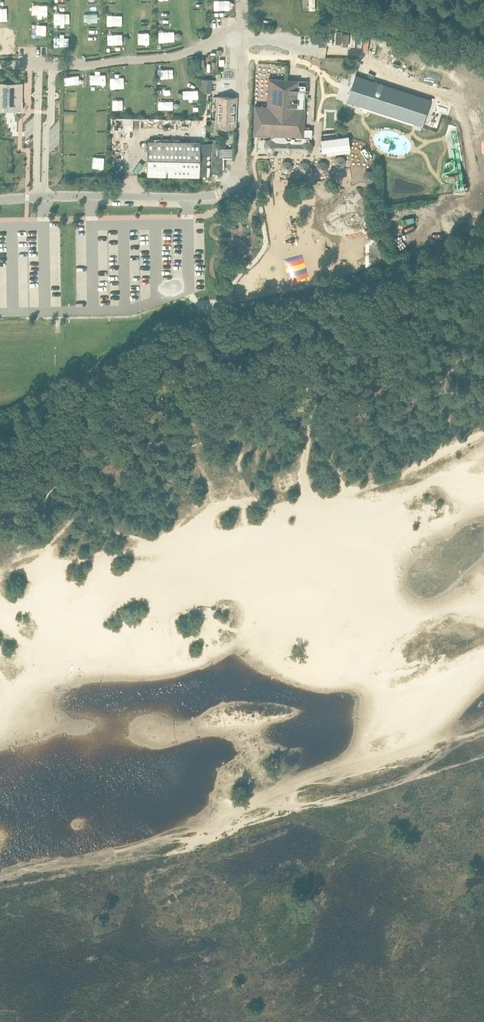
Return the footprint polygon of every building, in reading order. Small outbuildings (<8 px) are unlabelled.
[(318,9),(318,0),(309,0),(309,9),(318,9)] [(133,5),(133,14),(150,14),(150,5),(133,5)] [(119,17),(119,8),(107,8),(107,17),(119,17)] [(12,9),(0,9),(0,20),(12,20),(12,9)] [(158,10),(157,22),(171,23),(171,11),(158,10)] [(291,24),(313,25),(313,17),(291,16),(291,24)] [(160,39),(170,39),(170,29),(160,29),(160,39)] [(327,31),(319,31),(319,45),(327,45),(327,31)] [(394,47),(389,67),(409,73),(412,64),(421,66),(420,72),(456,81),(459,72),(472,75),(475,67),(451,61),(448,69),(429,64),(431,56),(394,47)] [(217,71),(217,55),(204,55),(204,71),(217,71)] [(96,74),(95,86),(108,86),(108,74),(96,74)] [(356,74),(347,101),(418,124),(420,124),(423,125),(432,98),(429,97),(429,98),(427,97),(388,84),(356,74)] [(203,78),(202,91),(213,92),(214,78),(203,78)] [(255,106),(254,134),(302,136),(302,137),(309,137),(312,137),(312,129),(303,128),(304,108),(305,85),(297,85),(298,80),(286,80),(281,80),(281,79),(269,78),(267,106),(255,106)] [(21,109),(22,83),(0,83),(0,109),(21,109)] [(190,89),(191,100),(200,99),(200,88),(190,89)] [(217,97),(216,127),(235,127),(236,97),(217,97)] [(197,109),(187,109),(187,123),(198,123),(197,109)] [(95,113),(95,127),(107,127),(108,113),(95,113)] [(152,124),(152,115),(142,114),(142,124),(152,124)] [(326,139),(321,140),(323,152),(350,148),(349,136),(326,139)] [(223,165),(223,159),(223,158),(219,158),(219,151),(217,151),(217,148),(217,139),(213,139),(213,151),(211,151),(212,173),(223,173),(223,167),(223,165)] [(147,140),(146,176),(199,177),(200,141),(147,140)] [(106,156),(94,156),(94,171),(105,171),(106,156)] [(23,159),(13,159),(13,171),(24,170),(23,159)] [(61,172),(61,163),(48,163),(48,172),(61,172)] [(395,230),(398,250),(442,244),(441,235),(437,236),(434,217),(426,218),(427,228),(423,229),(424,240),(415,242),(412,227),(395,230)] [(18,249),(27,250),(28,235),(18,235),(18,249)] [(303,256),(284,262),(291,284),(310,278),(303,256)]
